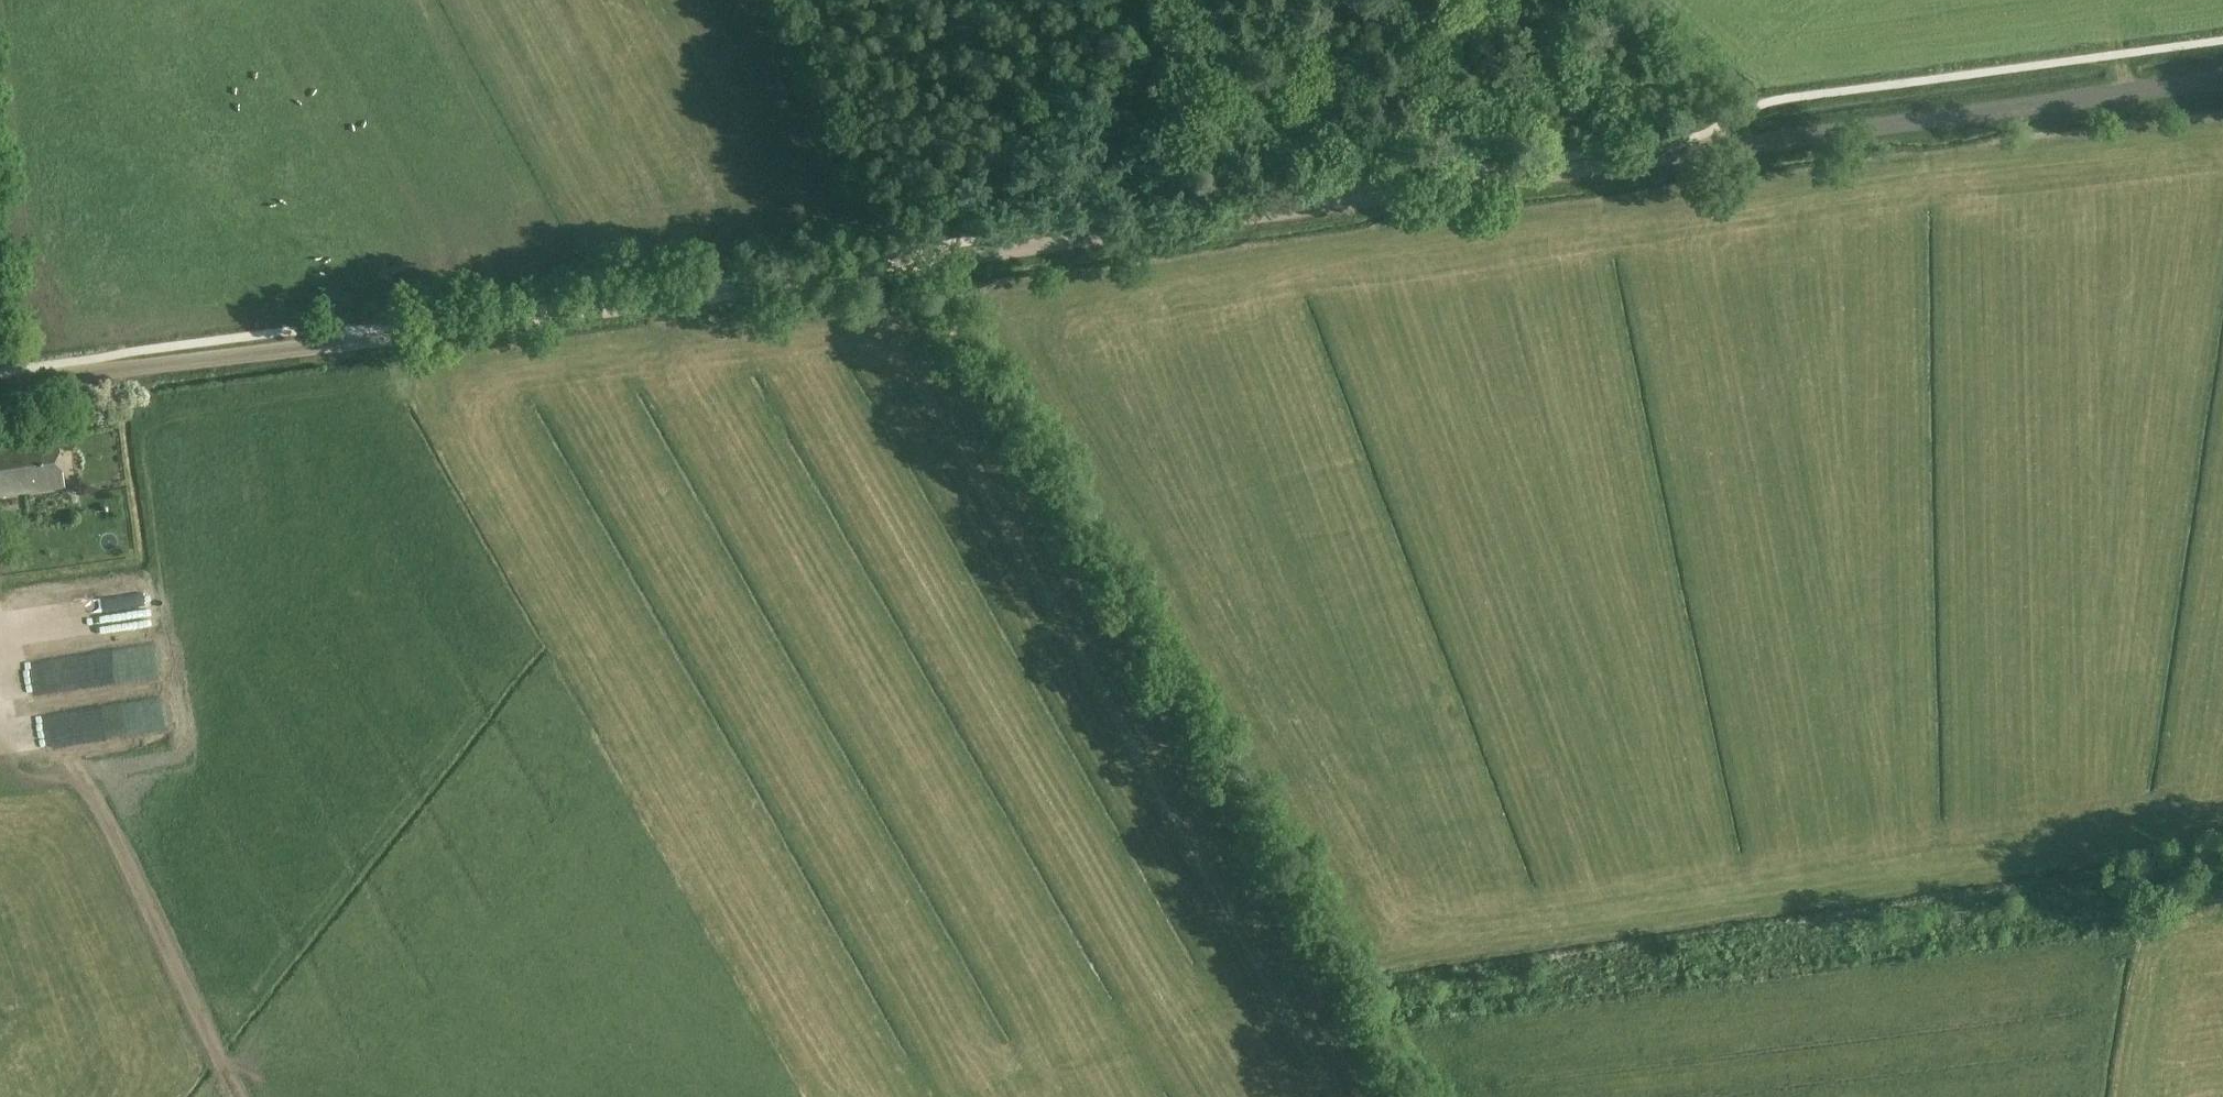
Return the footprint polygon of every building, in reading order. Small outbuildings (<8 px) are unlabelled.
[(12,442),(19,494),(63,488),(56,436),(12,442)] [(12,442),(0,444),(0,496),(19,494),(12,442)] [(139,622),(139,637),(149,637),(151,605),(134,604),(133,621),(139,622)]
